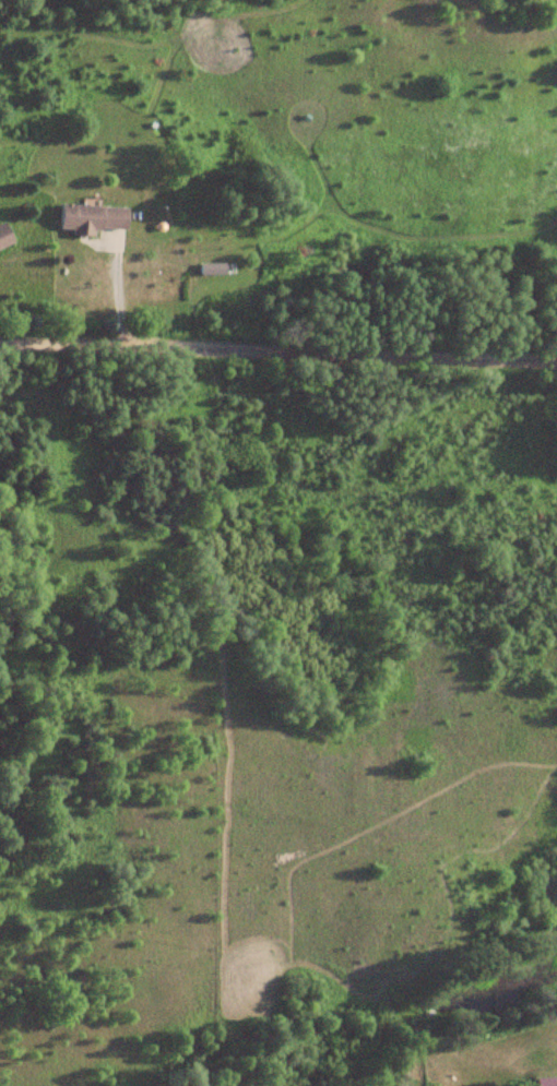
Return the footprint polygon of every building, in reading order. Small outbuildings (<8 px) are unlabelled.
[(128,207),(62,205),(61,230),(127,233),(128,207)] [(6,223),(0,226),(0,250),(15,243),(6,223)] [(535,1077),(535,1085),(556,1085),(556,1077),(535,1077)]
